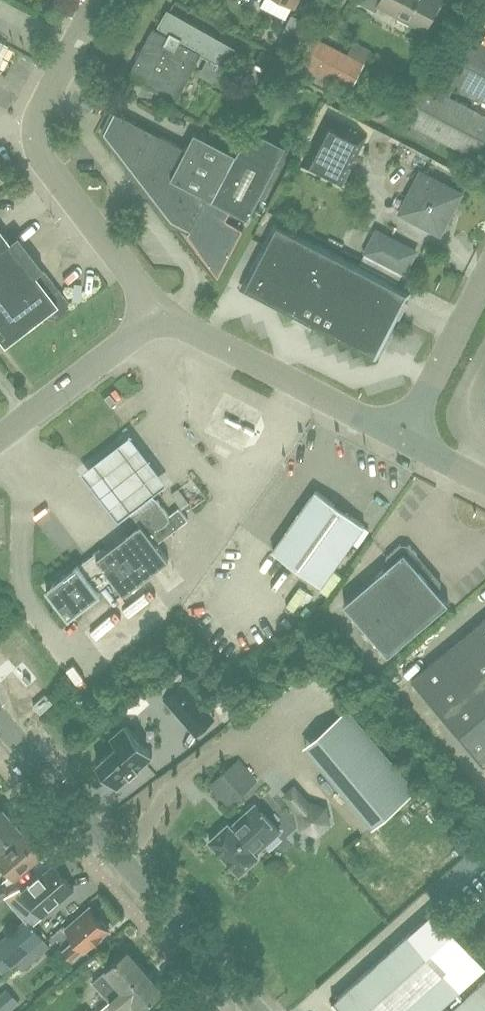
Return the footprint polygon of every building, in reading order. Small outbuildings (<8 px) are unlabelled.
[(359,2),(376,11),(379,6),(426,30),(441,0),(360,0),(359,2)] [(202,53),(180,42),(181,39),(226,65),(236,46),(167,8),(158,26),(169,33),(168,36),(153,28),(129,74),(178,99),(202,53)] [(299,66),(350,92),(366,62),(315,35),(299,66)] [(480,45),(465,37),(443,80),(484,101),(484,47),(480,45)] [(0,85),(0,91),(14,98),(20,87),(4,78),(0,85)] [(478,158),(484,144),(484,115),(425,83),(405,120),(478,158)] [(172,221),(189,230),(188,233),(224,264),(248,218),(286,146),(251,127),(237,154),(195,132),(186,149),(115,112),(104,133),(172,221)] [(301,166),(342,187),(368,136),(327,115),(301,166)] [(459,193),(422,174),(403,211),(440,231),(459,193)] [(277,224),(253,270),(244,288),(331,333),(375,356),(387,333),(408,292),(277,224)] [(37,271),(34,273),(0,229),(0,341),(3,345),(44,313),(47,317),(55,318),(66,309),(67,301),(45,272),(37,271)] [(377,231),(366,252),(405,272),(416,251),(377,231)] [(124,426),(90,451),(126,499),(138,490),(136,486),(171,460),(151,433),(140,442),(134,435),(132,436),(124,426)] [(190,503),(179,488),(171,493),(183,508),(190,503)] [(316,490),(273,551),(322,585),(365,525),(316,490)] [(169,559),(157,543),(179,526),(188,519),(179,507),(170,515),(158,499),(135,516),(141,524),(103,553),(100,549),(79,565),(78,564),(46,589),(60,606),(67,601),(75,613),(101,594),(98,590),(112,579),(124,594),(169,559)] [(415,563),(417,562),(418,554),(409,544),(401,543),(387,556),(386,564),(387,566),(344,603),(388,655),(449,602),(415,563)] [(412,679),(484,766),(484,765),(484,618),(412,679)] [(41,713),(54,702),(46,693),(33,704),(41,713)] [(138,767),(153,755),(127,725),(111,739),(118,746),(97,764),(117,787),(130,775),(131,776),(140,769),(138,767)] [(415,790),(367,732),(324,768),(372,826),(415,790)] [(178,742),(154,762),(163,773),(187,753),(178,742)] [(239,760),(211,784),(228,805),(256,781),(239,760)] [(280,831),(256,805),(255,805),(231,827),(228,823),(210,840),(240,873),(259,856),(256,853),(280,831)] [(22,827),(4,806),(0,810),(0,846),(22,827)] [(44,853),(26,831),(0,853),(0,861),(15,878),(44,853)] [(54,864),(23,891),(44,915),(75,888),(54,864)] [(86,949),(110,927),(91,906),(66,927),(76,938),(64,950),(73,959),(85,948),(86,949)] [(484,967),(484,966),(435,910),(333,1001),(342,1010),(436,1010),(484,967)] [(10,967),(42,938),(25,919),(0,941),(0,956),(10,967)] [(35,949),(17,964),(23,970),(40,955),(35,949)] [(110,1001),(147,969),(129,949),(93,982),(110,1001)] [(165,989),(147,969),(110,1001),(119,1010),(123,1010),(134,1000),(142,1009),(165,989)] [(451,1010),(484,1010),(484,980),(451,1010)] [(12,1010),(0,997),(0,1010),(11,1010),(12,1010)] [(176,1001),(165,1010),(185,1010),(176,1001)]
